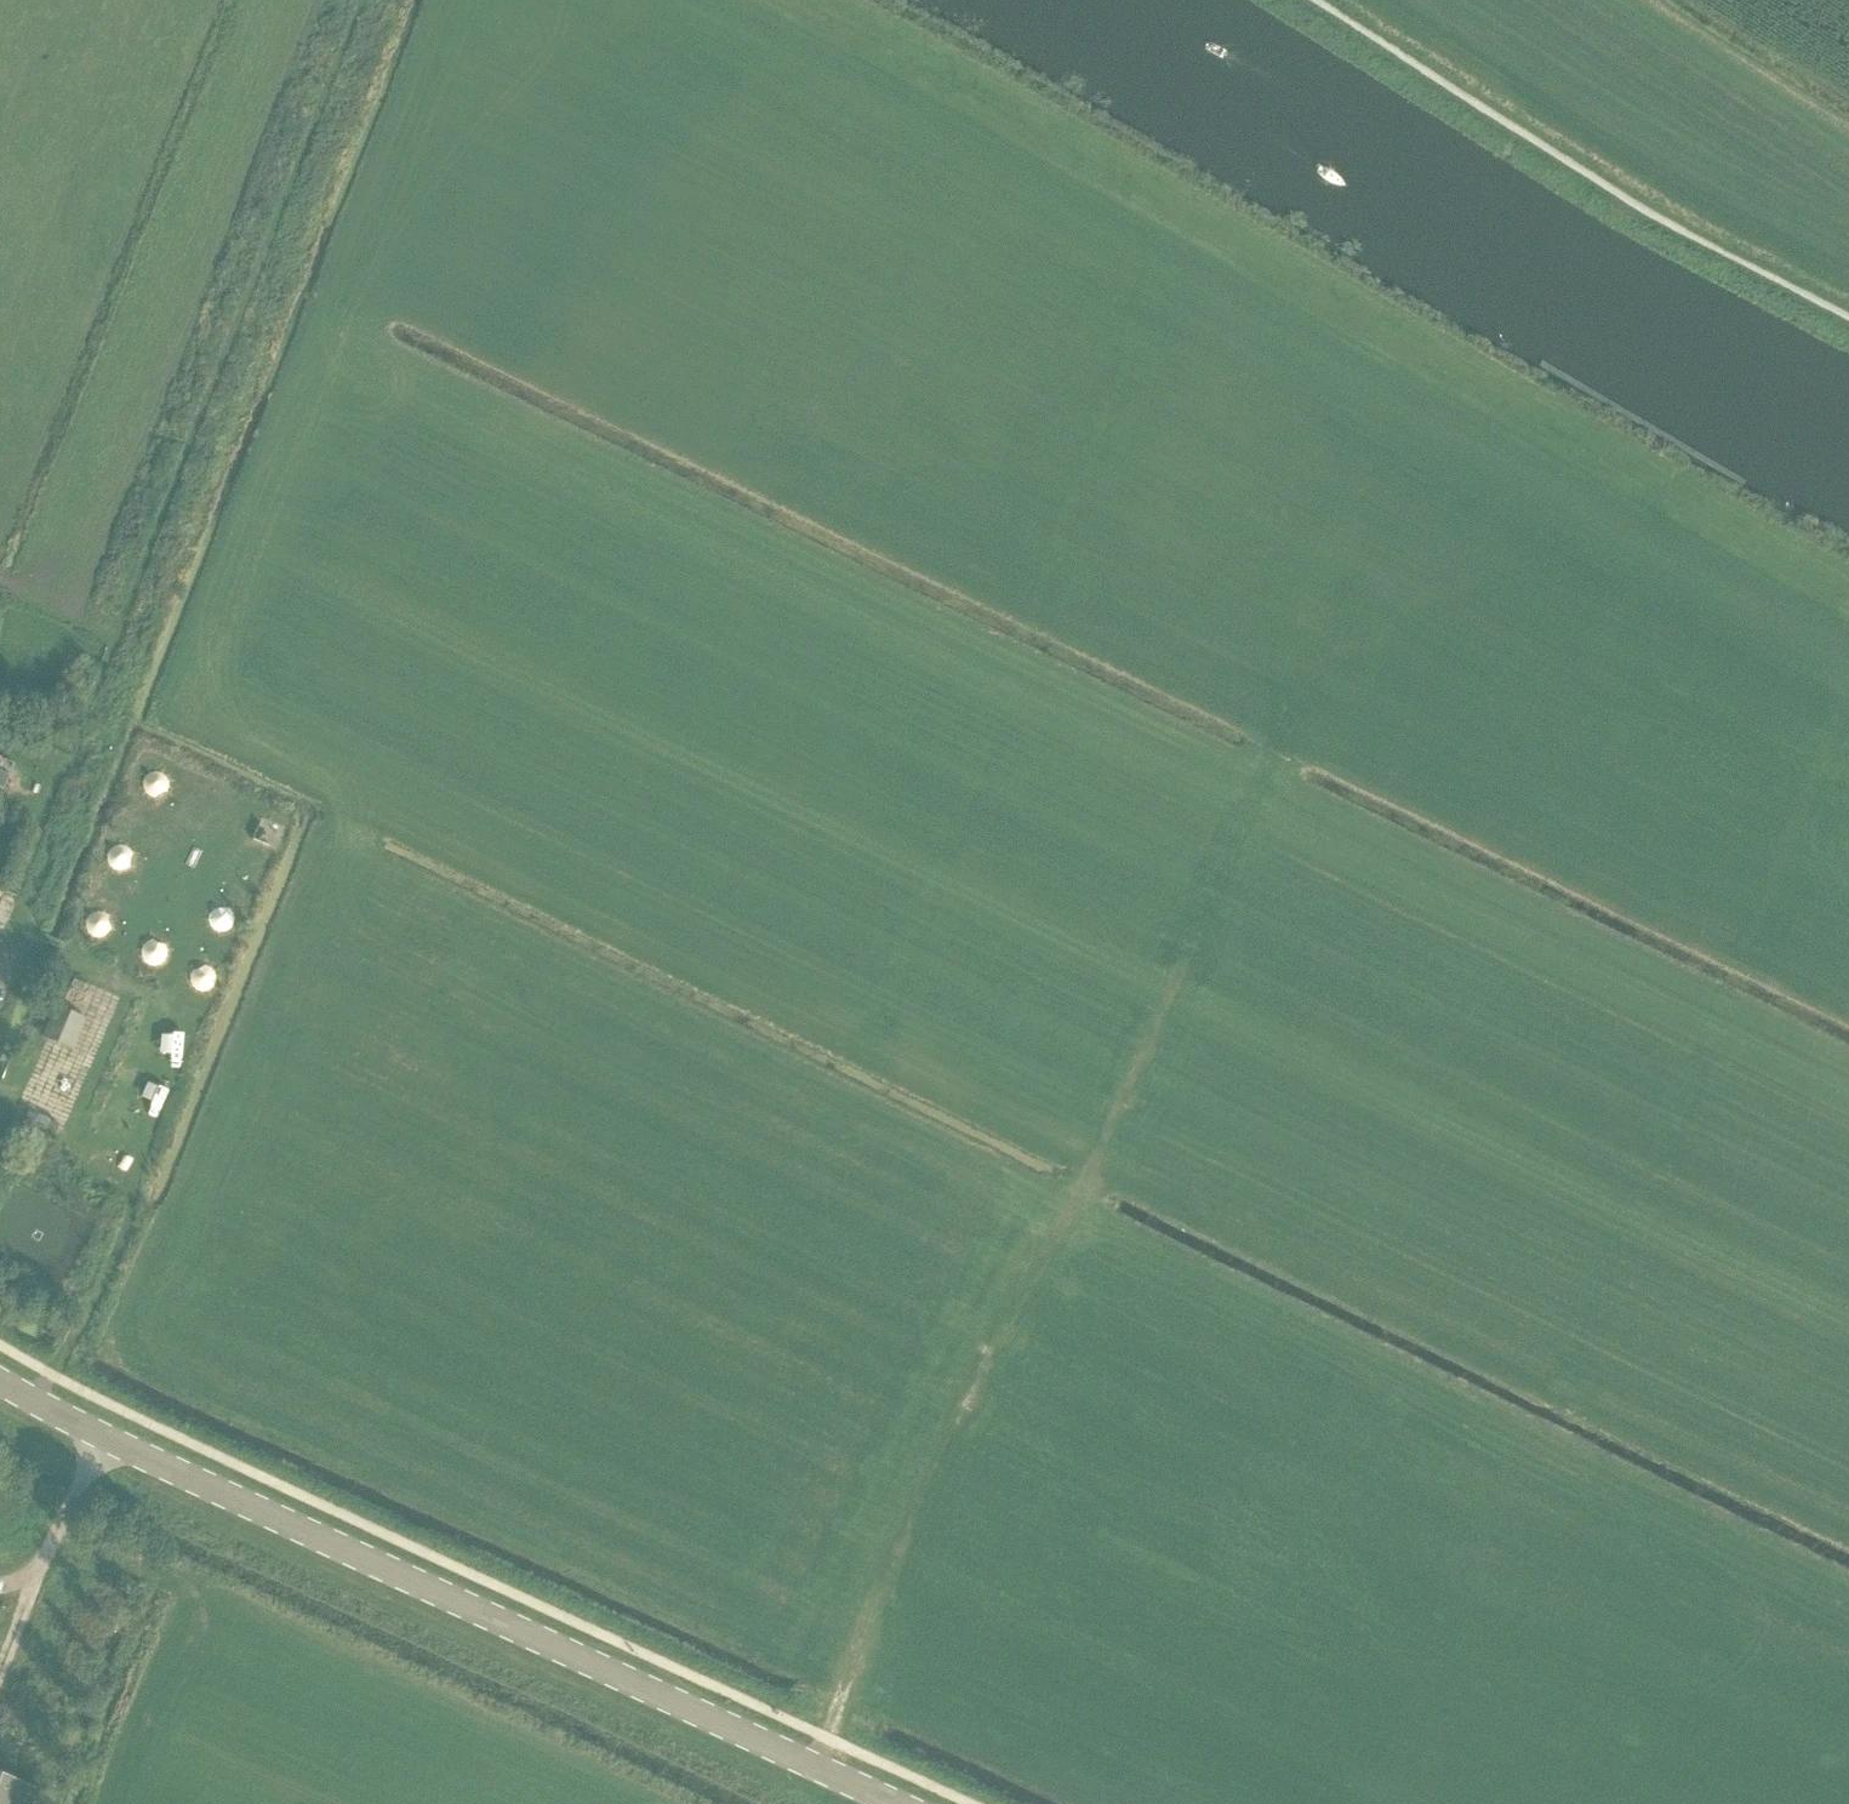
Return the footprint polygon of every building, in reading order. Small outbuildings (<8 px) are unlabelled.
[(4,789),(15,767),(0,760),(0,787),(4,789)] [(100,1019),(111,995),(89,985),(78,1009),(100,1019)] [(0,1778),(0,1803),(32,1803),(37,1792),(0,1778)]
